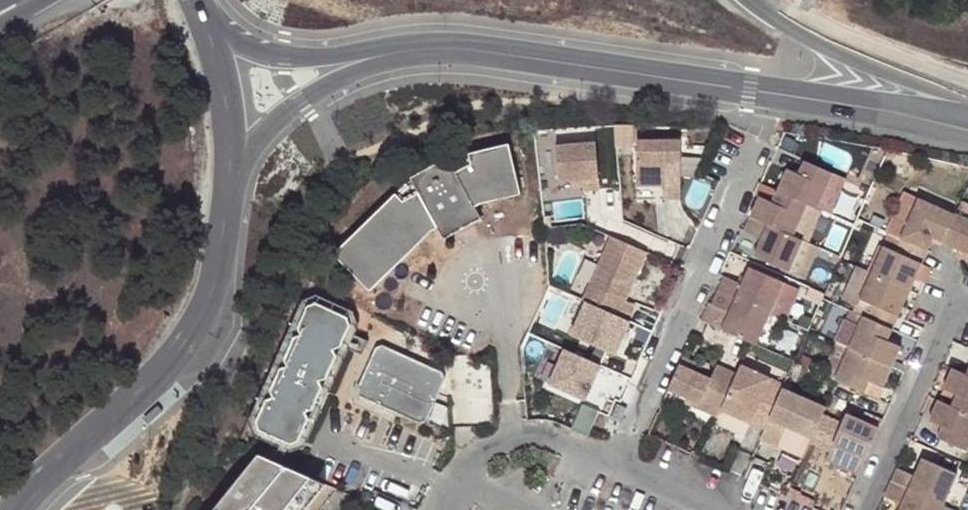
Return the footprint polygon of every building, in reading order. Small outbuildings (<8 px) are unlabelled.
[(681,198),(681,141),(637,141),(637,186),(666,186),(666,198),(681,198)] [(520,193),(507,144),(453,157),(454,161),(450,163),(446,158),(410,179),(413,184),(409,185),(405,183),(336,253),(372,289),(432,231),(438,227),(445,238),(482,219),(475,206),(492,200),(520,193)] [(600,194),(597,147),(558,150),(560,185),(572,185),(584,183),(584,190),(585,195),(600,194)] [(807,203),(817,208),(832,172),(805,160),(799,172),(789,167),(778,191),(807,203)] [(760,197),(774,202),(778,191),(761,183),(756,194),(760,197)] [(752,215),(794,234),(807,203),(778,191),(774,202),(760,197),(752,215)] [(888,232),(901,238),(919,198),(906,192),(888,232)] [(919,198),(901,238),(928,250),(933,237),(943,241),(956,214),(919,198)] [(956,214),(967,219),(967,203),(962,200),(956,214)] [(803,238),(808,241),(821,210),(817,208),(807,203),(794,234),(803,238)] [(967,252),(967,219),(956,214),(943,241),(957,247),(967,252)] [(754,254),(791,269),(803,238),(794,234),(752,215),(745,230),(762,237),(754,254)] [(520,233),(521,243),(541,242),(540,232),(520,233)] [(647,253),(611,237),(583,301),(586,302),(629,322),(636,307),(626,302),(647,253)] [(803,238),(791,269),(805,275),(817,245),(808,241),(803,238)] [(923,264),(928,250),(901,238),(895,251),(884,248),(873,272),(911,289),(923,264)] [(859,305),(861,299),(873,272),(858,266),(844,299),(859,305)] [(771,313),(784,281),(749,267),(742,282),(725,276),(719,290),(771,313)] [(873,272),(861,299),(871,303),(865,317),(894,329),(911,289),(873,272)] [(798,287),(784,281),(771,313),(785,319),(798,287)] [(771,313),(719,290),(718,292),(765,328),(771,313)] [(714,302),(730,311),(722,328),(753,342),(757,344),(765,328),(718,292),(714,302)] [(318,294),(315,300),(330,306),(345,312),(356,318),(346,345),(335,350),(338,360),(330,378),(322,380),(324,391),(315,410),(307,413),(310,420),(298,444),(260,428),(256,436),(293,452),(306,448),(362,322),(357,310),(318,294)] [(315,300),(310,304),(298,326),(301,334),(294,336),(285,355),(288,364),(281,367),(272,386),(275,396),(265,399),(257,420),(260,428),(298,444),(310,420),(307,413),(315,410),(324,391),(322,380),(330,378),(338,360),(335,350),(346,345),(356,318),(345,312),(330,306),(315,300)] [(629,322),(586,302),(571,336),(615,355),(630,322),(629,322)] [(839,343),(850,348),(865,317),(852,311),(839,343)] [(894,329),(865,317),(850,348),(893,367),(902,347),(889,341),(894,329)] [(823,374),(836,380),(850,348),(839,343),(836,342),(823,374)] [(376,348),(359,389),(361,399),(420,425),(427,422),(445,382),(443,373),(385,346),(376,348)] [(884,388),(893,367),(850,348),(836,380),(838,381),(866,393),(870,382),(884,388)] [(600,367),(565,350),(549,384),(585,401),(600,367)] [(685,355),(680,364),(694,369),(698,360),(685,355)] [(702,400),(700,404),(721,414),(723,408),(738,374),(717,365),(712,377),(694,369),(680,364),(670,386),(691,396),(702,400)] [(738,374),(723,408),(766,426),(783,388),(785,383),(742,365),(738,374)] [(956,368),(948,387),(960,393),(954,406),(967,412),(967,373),(956,368)] [(879,398),(884,388),(870,382),(866,393),(879,398)] [(823,416),(827,407),(783,388),(766,426),(760,439),(777,446),(786,426),(813,438),(823,416)] [(689,400),(700,404),(702,400),(691,396),(689,400)] [(967,449),(967,412),(954,406),(941,401),(933,420),(946,426),(941,437),(967,449)] [(628,406),(622,404),(619,402),(612,418),(621,422),(628,406)] [(599,413),(582,405),(571,429),(587,437),(599,413)] [(831,450),(834,443),(868,458),(884,419),(865,410),(862,420),(848,414),(843,423),(823,416),(813,438),(812,442),(831,450)] [(812,442),(813,438),(786,426),(777,446),(804,458),(812,442)] [(862,472),(868,458),(834,443),(831,450),(828,457),(862,472)] [(308,483),(320,491),(326,484),(281,464),(274,460),(258,453),(213,509),(287,509),(308,483)] [(284,456),(277,453),(274,460),(281,464),(284,456)] [(924,458),(916,476),(898,468),(892,482),(945,505),(959,474),(924,458)] [(892,482),(885,496),(903,504),(901,509),(943,509),(945,505),(892,482)] [(320,491),(308,483),(287,509),(304,509),(320,491)]
